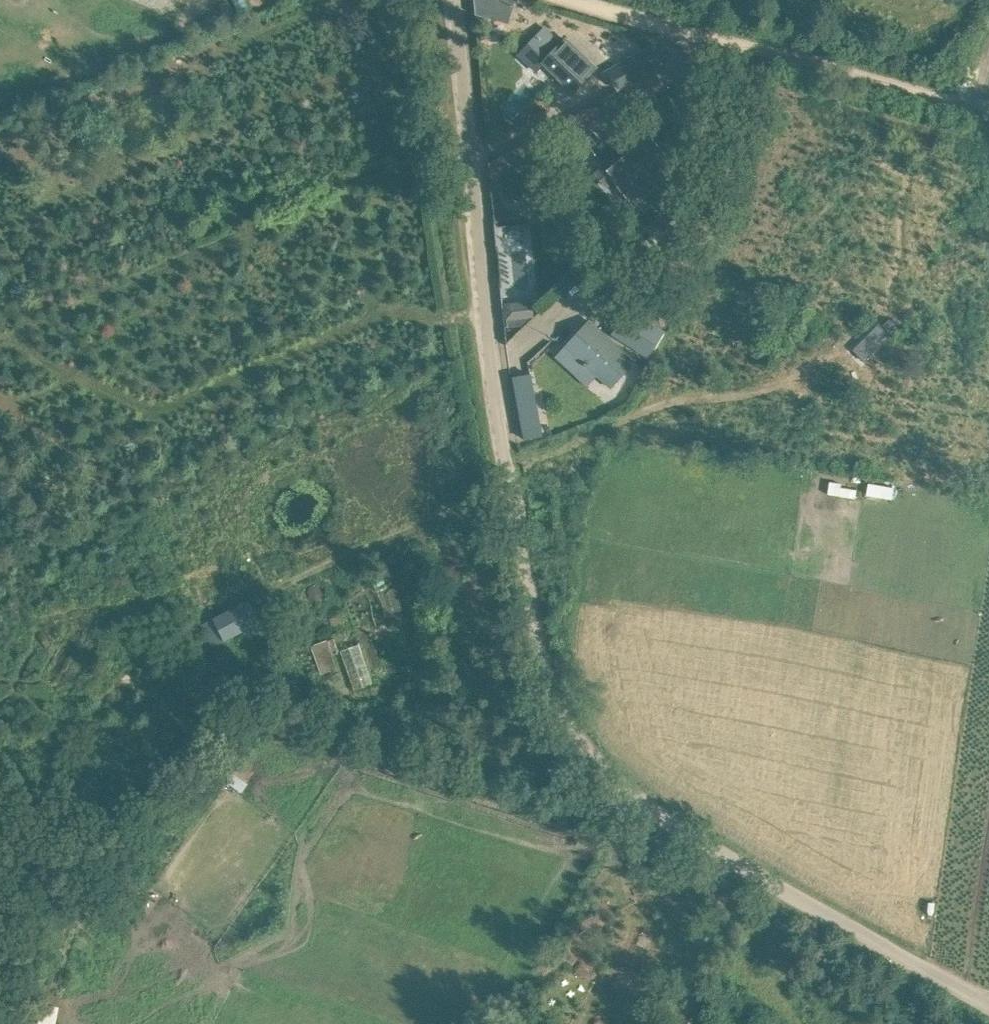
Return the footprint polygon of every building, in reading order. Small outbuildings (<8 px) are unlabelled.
[(596,68),(566,39),(553,53),(535,36),(521,51),(539,68),(544,63),(574,91),(596,68)] [(618,89),(666,61),(653,49),(605,76),(618,89)] [(671,169),(645,137),(607,169),(605,166),(596,173),(607,186),(615,179),(620,185),(623,182),(636,198),(671,169)] [(652,295),(641,313),(661,325),(673,308),(652,295)] [(626,310),(611,337),(630,347),(652,359),(667,332),(645,320),(626,310)] [(890,320),(883,327),(891,336),(898,329),(890,320)] [(635,362),(621,350),(589,321),(566,346),(584,362),(583,364),(586,366),(587,365),(611,387),(635,362)] [(879,325),(865,340),(877,351),(891,337),(879,325)] [(868,483),(866,494),(892,499),(894,487),(868,483)] [(249,600),(231,609),(214,619),(224,640),(260,621),(249,600)]
